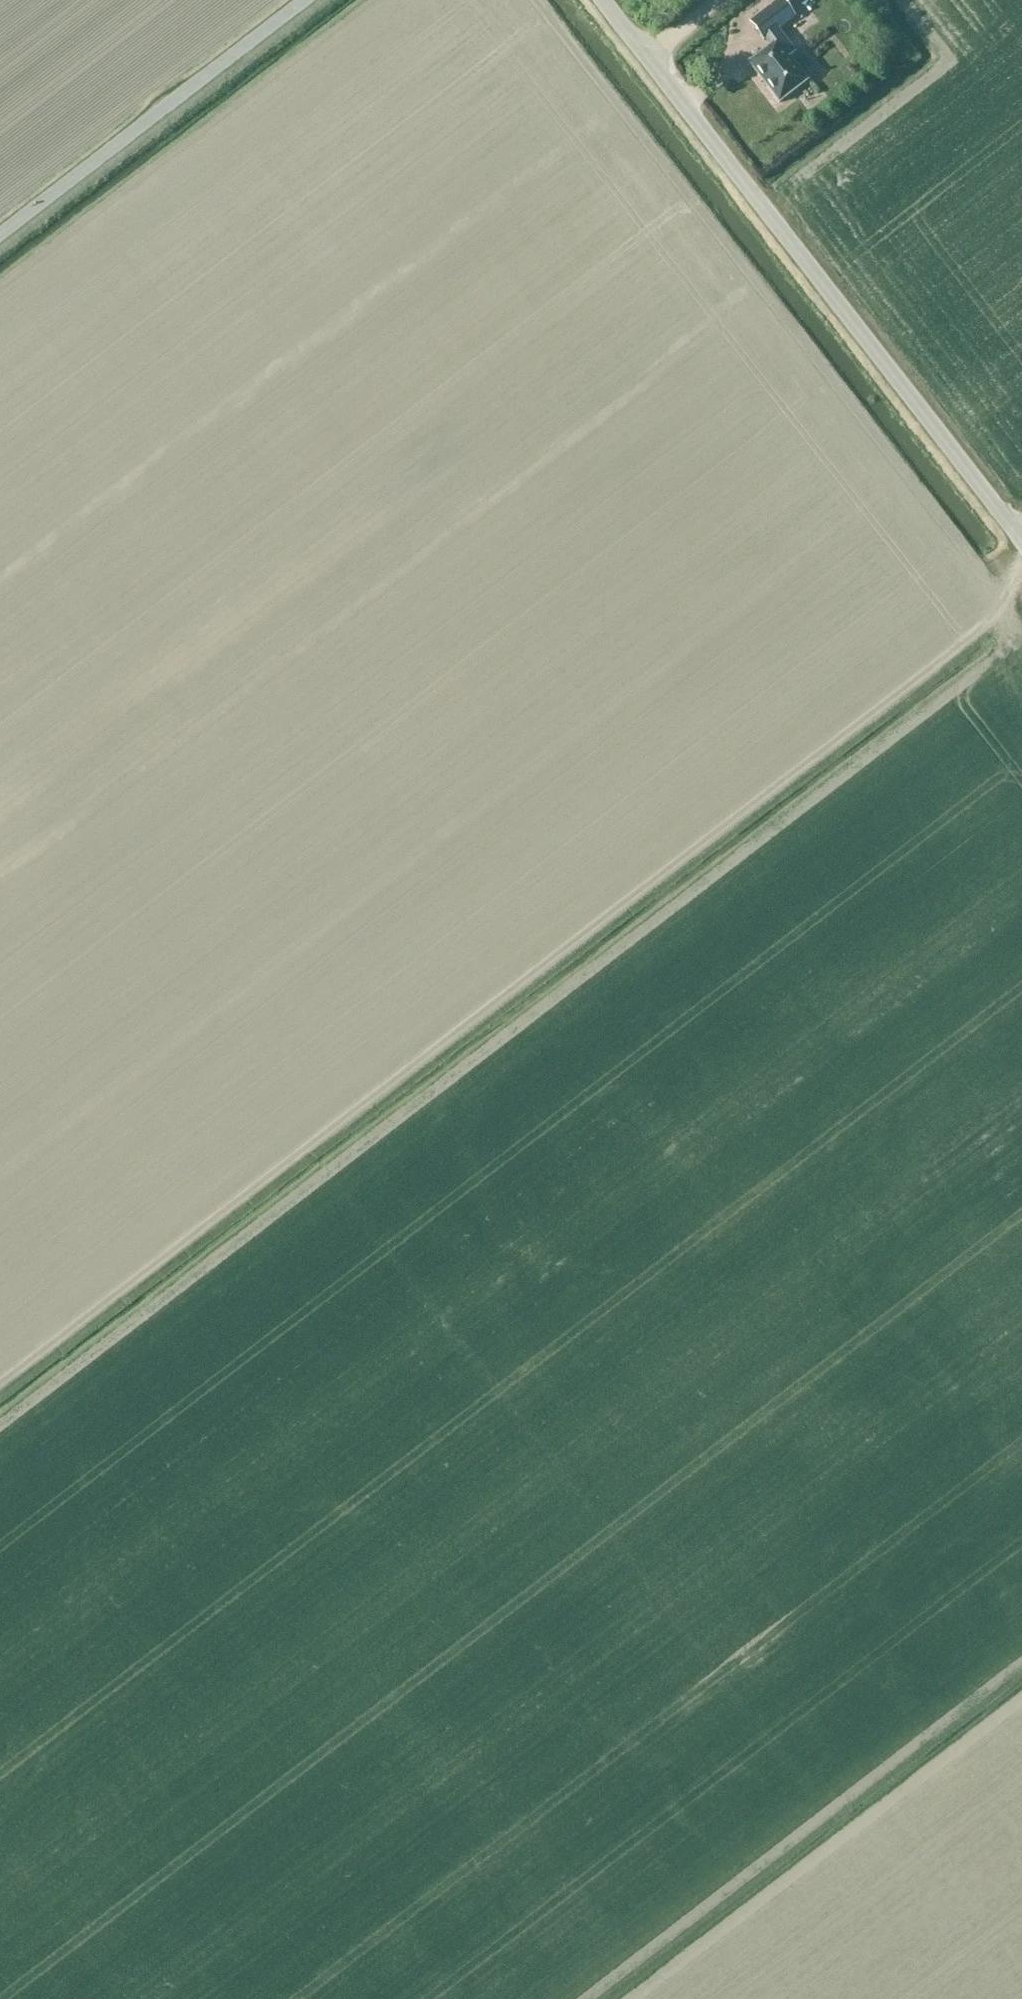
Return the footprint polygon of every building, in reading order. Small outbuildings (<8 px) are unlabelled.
[(780,103),(809,80),(791,57),(797,53),(779,30),(796,17),(783,0),(779,0),(749,23),(764,42),(767,40),(771,46),(749,63),(780,103)]
